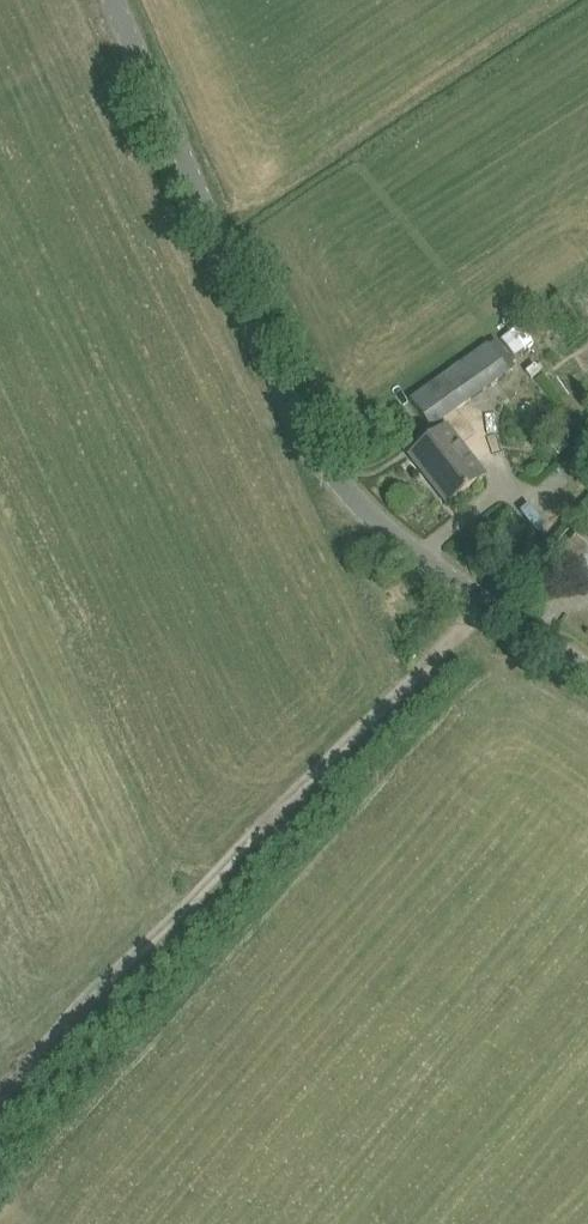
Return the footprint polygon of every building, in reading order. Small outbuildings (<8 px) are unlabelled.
[(430,428),(449,414),(510,371),(489,342),(429,385),(409,399),(430,428)] [(573,375),(581,395),(587,393),(587,371),(587,369),(573,375)] [(448,504),(467,491),(465,489),(483,475),(446,426),(410,455),(423,472),(426,470),(450,502),(447,503),(448,504)] [(575,573),(587,585),(587,559),(575,573)]
